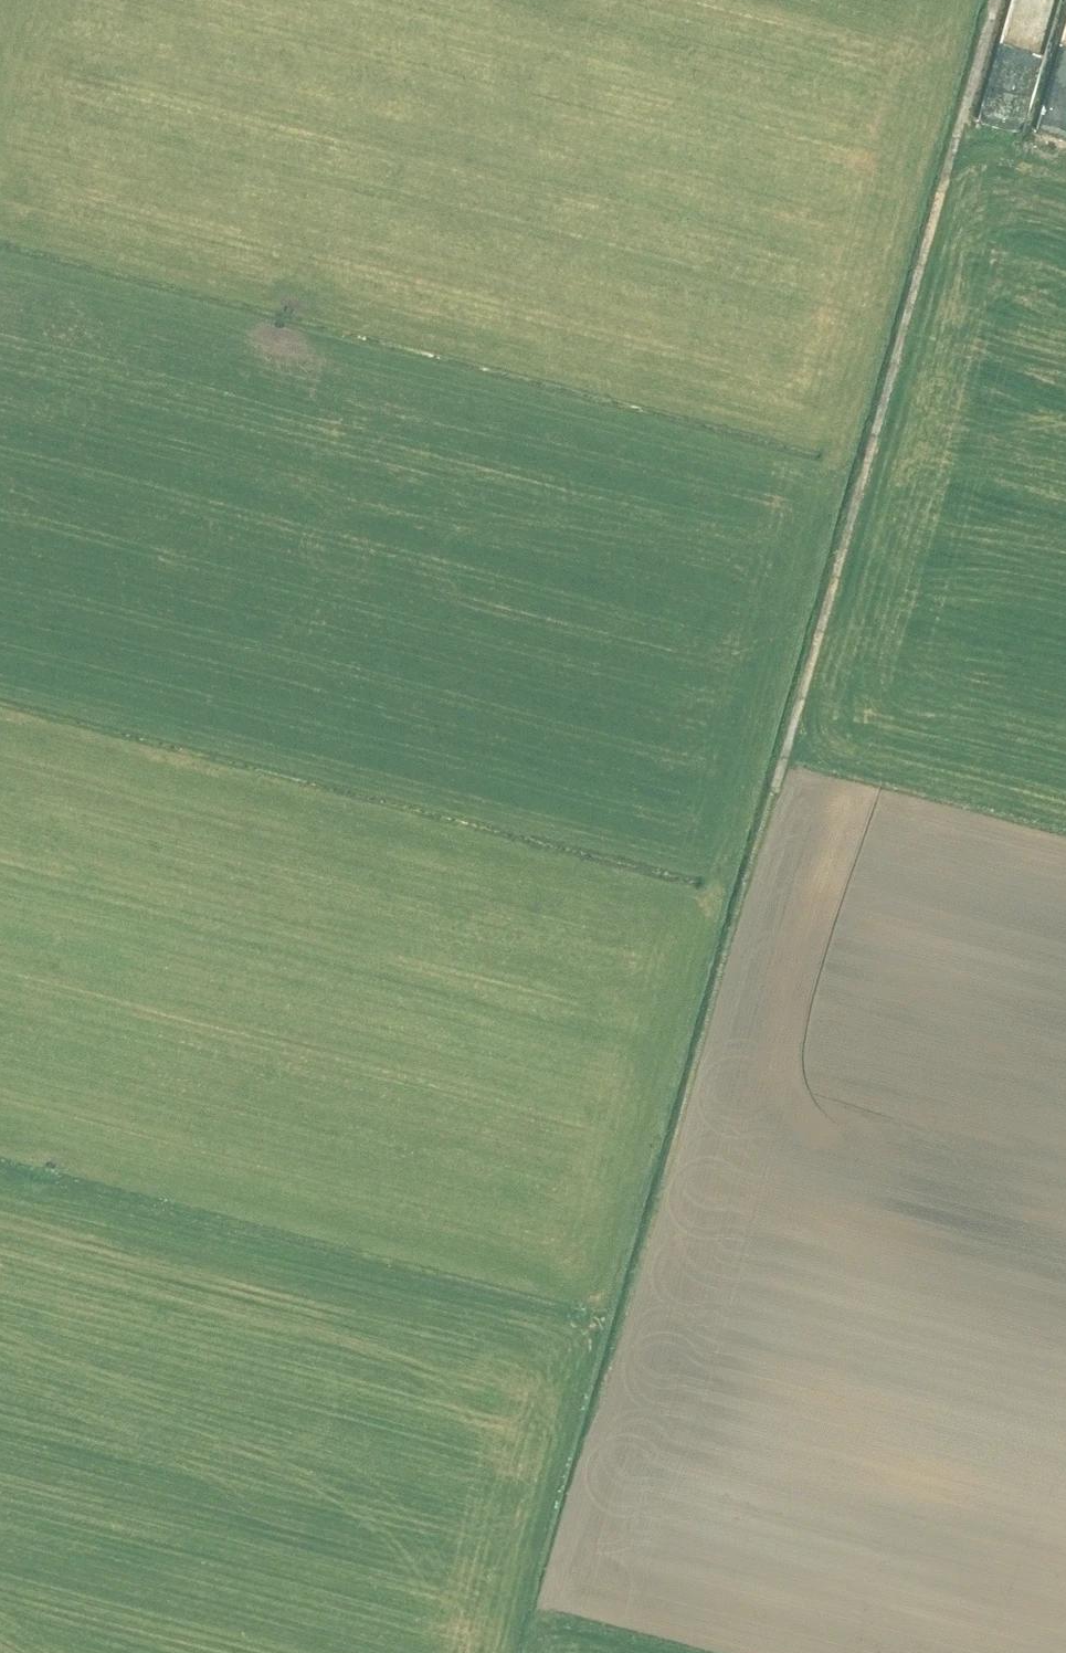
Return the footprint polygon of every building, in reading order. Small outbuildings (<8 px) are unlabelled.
[(1042,132),(1065,138),(1065,37),(1042,132)] [(978,156),(1013,165),(1033,94),(992,83),(982,120),(988,122),(978,156)]
